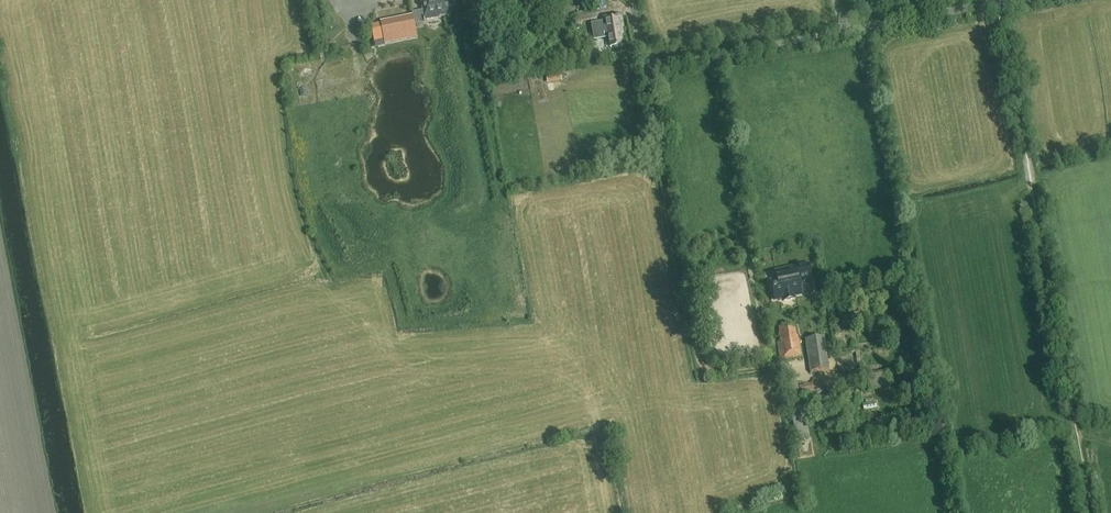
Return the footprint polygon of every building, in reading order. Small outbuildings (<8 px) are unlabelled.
[(453,5),(453,0),(421,0),(425,20),(440,17),(440,16),(450,14),(449,6),(453,5)] [(595,11),(586,12),(587,20),(596,19),(595,11)] [(603,23),(593,24),(595,40),(608,38),(610,47),(622,45),(621,35),(623,34),(621,25),(623,25),(621,14),(602,17),(603,23)] [(412,16),(380,22),(384,42),(416,35),(412,16)] [(811,279),(808,265),(778,271),(780,280),(770,282),(774,300),(783,298),(784,301),(794,299),(793,296),(801,294),(798,282),(811,279)] [(865,304),(856,305),(857,314),(866,313),(865,304)] [(780,359),(800,356),(797,336),(796,337),(794,327),(779,329),(781,343),(778,343),(780,359)] [(824,336),(804,339),(810,372),(829,369),(824,336)] [(812,384),(799,386),(801,396),(814,394),(812,384)] [(851,389),(837,391),(839,398),(852,396),(851,389)] [(815,404),(817,413),(831,410),(829,401),(815,404)] [(875,402),(863,404),(864,411),(877,409),(875,402)]
